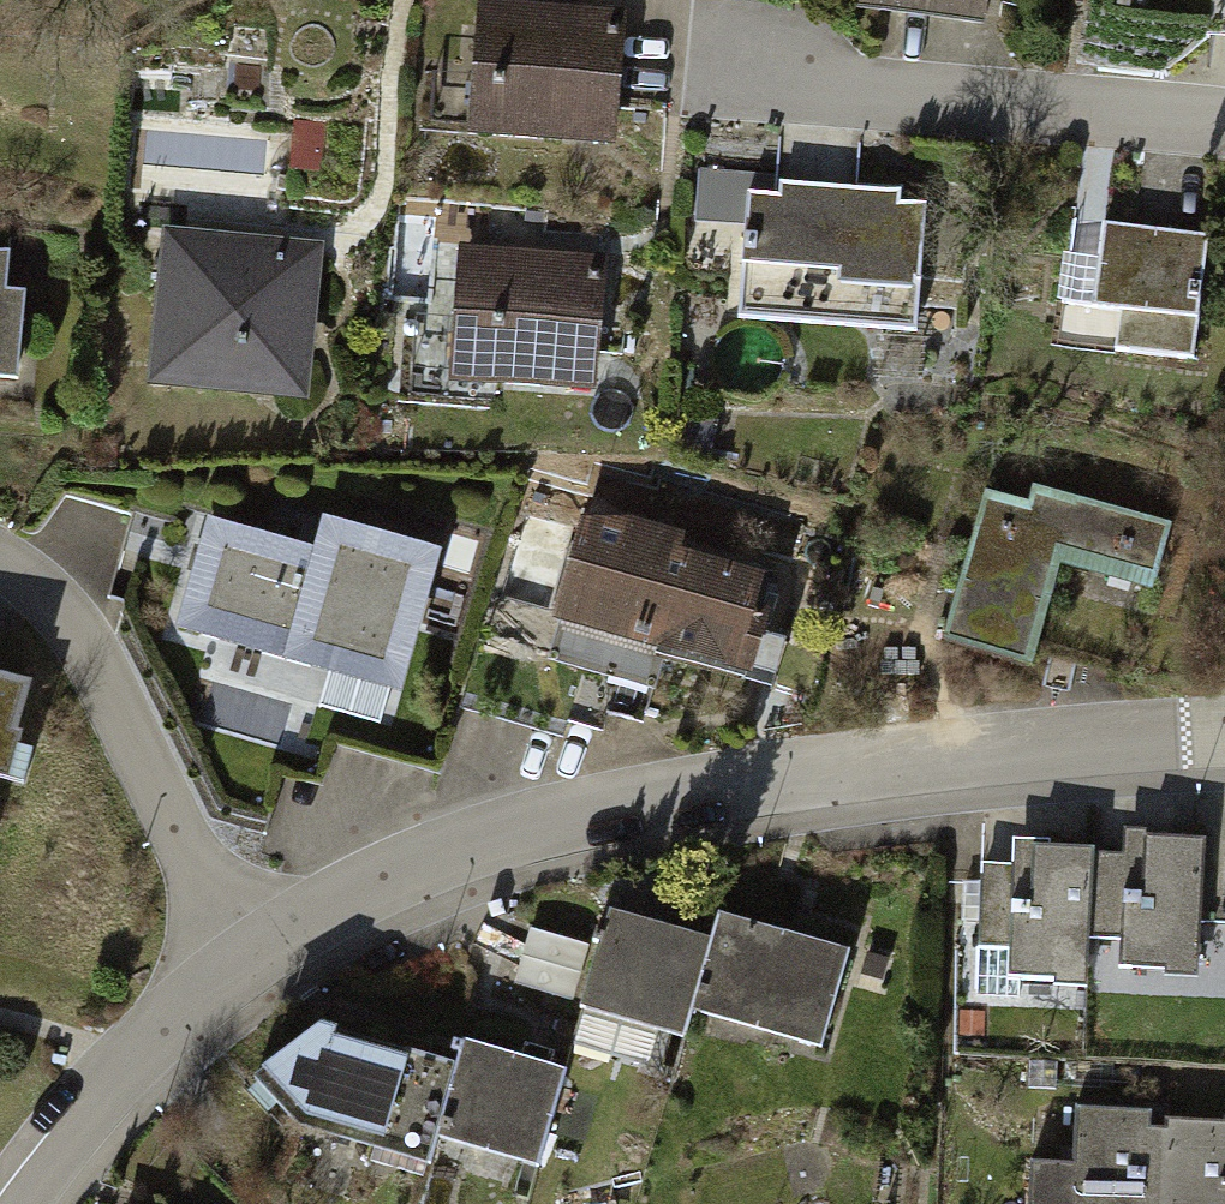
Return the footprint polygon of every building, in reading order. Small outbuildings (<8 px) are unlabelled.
[(504,0),(485,0),(476,139),(626,149),(635,9),(504,0)] [(853,8),(982,26),(986,0),(854,0),(853,8)] [(922,192),(751,182),(742,319),(913,329),(922,192)] [(331,238),(175,225),(161,386),(318,399),(331,238)] [(1214,240),(1109,225),(1097,309),(1128,314),(1123,347),(1197,358),(1214,240)] [(569,256),(466,248),(456,379),(603,390),(613,259),(569,256)] [(0,251),(0,375),(14,376),(24,253),(0,251)] [(1172,523),(984,476),(942,643),(1024,663),(1049,560),(1156,587),(1172,523)] [(776,579),(578,522),(550,621),(747,678),(776,579)] [(310,555),(202,524),(170,637),(393,701),(436,556),(319,523),(310,555)] [(0,683),(0,754),(20,689),(0,683)] [(1204,844),(983,840),(981,989),(1202,992),(1204,844)] [(588,944),(529,925),(511,979),(581,1001),(578,1012),(673,1042),(684,1009),(817,1051),(847,958),(713,916),(704,944),(599,911),(588,944)] [(449,1070),(317,1030),(254,1080),(303,1127),(430,1174),(441,1145),(539,1169),(567,1074),(454,1048),(449,1070)] [(1031,1169),(1030,1203),(1224,1203),(1224,1119),(1073,1117),(1072,1169),(1031,1169)]
